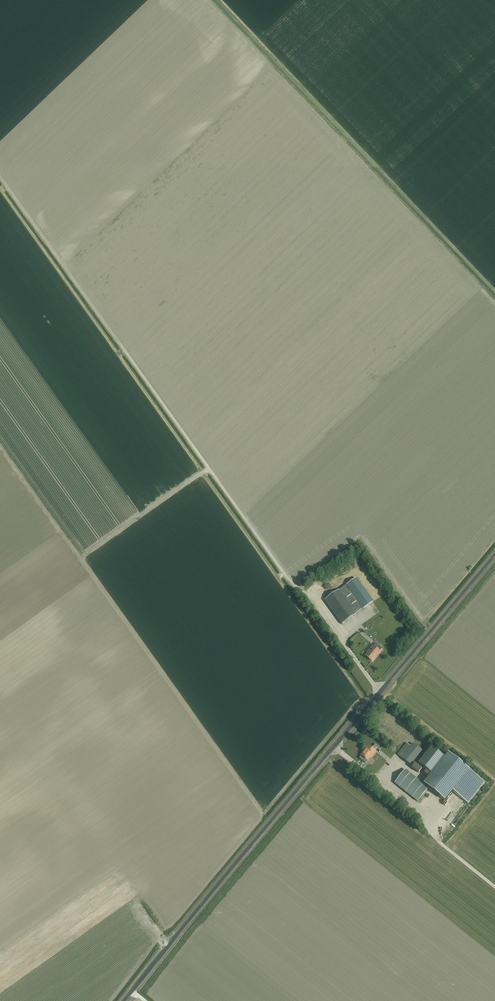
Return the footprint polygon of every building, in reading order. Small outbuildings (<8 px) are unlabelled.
[(364,608),(373,602),(356,578),(347,584),(364,608)] [(340,589),(356,612),(363,608),(364,608),(347,584),(340,589)] [(340,589),(325,600),(342,624),(355,614),(355,613),(356,612),(340,589)] [(372,661),(377,655),(378,655),(381,652),(373,645),(367,652),(368,653),(365,656),(372,661)] [(411,746),(406,743),(400,751),(404,754),(402,757),(411,765),(422,751),(413,743),(411,746)] [(371,758),(376,751),(368,744),(365,748),(366,748),(361,755),(367,760),(370,757),(371,758)] [(426,755),(419,763),(431,774),(444,758),(432,747),(428,752),(426,751),(424,753),(426,755)] [(444,758),(431,774),(452,791),(469,770),(448,753),(444,758)] [(406,769),(395,783),(418,801),(428,788),(406,769)] [(469,770),(452,791),(468,803),(485,782),(469,770)]
